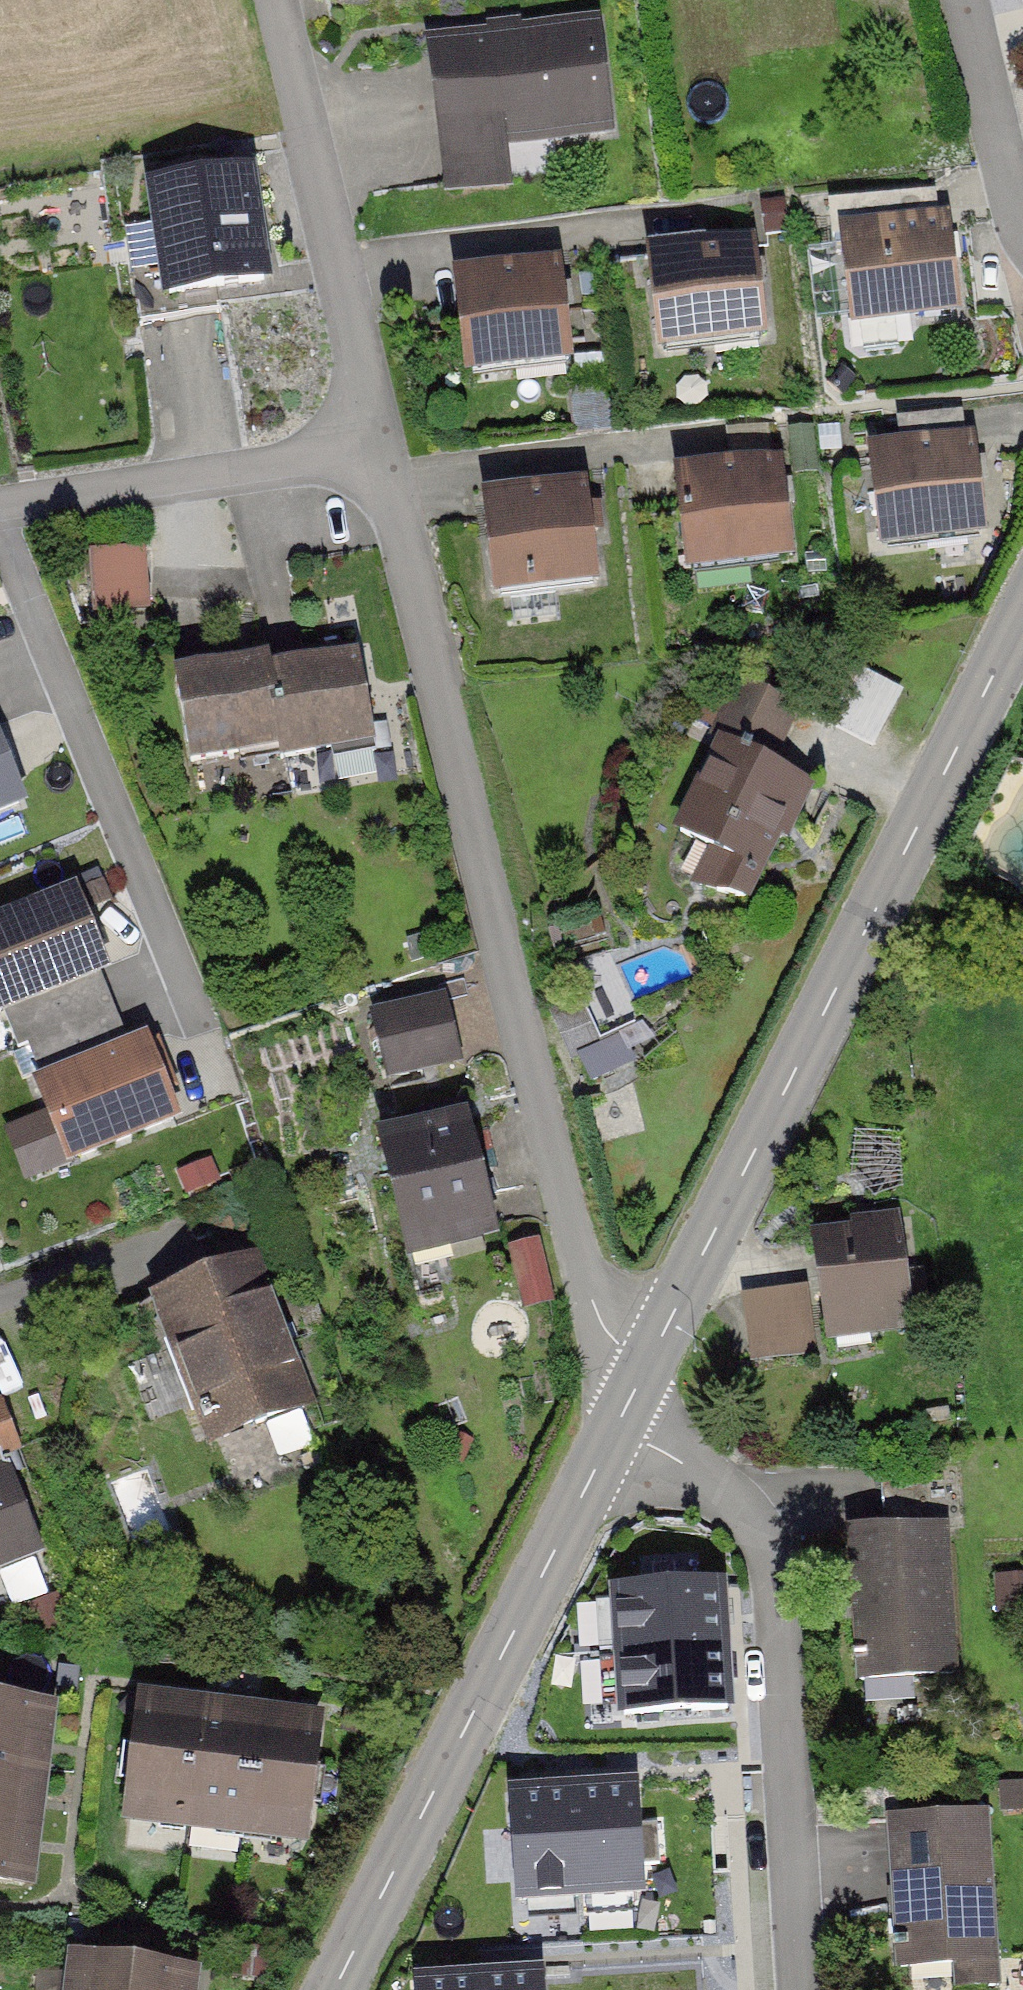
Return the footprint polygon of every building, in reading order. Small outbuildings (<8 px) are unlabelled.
[(601,15),(424,35),(443,201),(511,193),(506,149),(614,137),(601,15)] [(258,285),(242,164),(132,179),(148,300),(258,285)] [(953,211),(839,226),(853,333),(967,318),(953,211)] [(760,235),(647,248),(658,353),(772,341),(760,235)] [(558,256),(448,269),(461,376),(571,363),(558,256)] [(977,431),(866,447),(882,555),(992,539),(977,431)] [(784,455),(677,469),(691,575),(797,561),(784,455)] [(592,478),(484,493),(498,598),(607,583),(592,478)] [(148,547),(85,551),(89,609),(152,604),(148,547)] [(275,652),(179,673),(199,769),(281,751),(284,768),(380,747),(359,649),(277,666),(275,652)] [(841,727),(885,741),(904,681),(860,667),(841,727)] [(802,714),(736,679),(710,728),(727,737),(677,834),(720,856),(705,885),(756,911),(820,788),(775,764),(802,714)] [(0,718),(0,818),(37,804),(3,717),(0,718)] [(0,918),(0,1004),(4,1015),(120,973),(88,886),(0,918)] [(445,992),(364,1011),(382,1089),(463,1070),(445,992)] [(158,1036),(42,1082),(77,1169),(193,1123),(158,1036)] [(469,1109),(378,1132),(414,1272),(505,1249),(469,1109)] [(898,1218),(810,1233),(829,1348),(917,1333),(898,1218)] [(263,1257),(147,1300),(204,1453),(320,1410),(263,1257)] [(802,1290),(737,1303),(752,1375),(817,1361),(802,1290)] [(17,1455),(0,1410),(0,1462),(17,1455)] [(0,1479),(0,1571),(38,1556),(6,1477),(0,1479)] [(942,1527),(847,1536),(862,1686),(957,1677),(942,1527)] [(721,1585),(593,1590),(598,1735),(726,1730),(721,1585)] [(0,1696),(0,1895),(36,1899),(60,1704),(0,1696)] [(321,1718),(135,1697),(120,1828),(305,1850),(321,1718)] [(635,1788),(486,1796),(492,1919),(642,1910),(635,1788)] [(885,1822),(901,1972),(949,1967),(951,1989),(1002,1989),(983,1811),(885,1822)] [(66,1956),(63,1989),(200,1989),(202,1969),(66,1956)] [(392,1981),(393,1989),(542,1989),(541,1972),(392,1981)]
